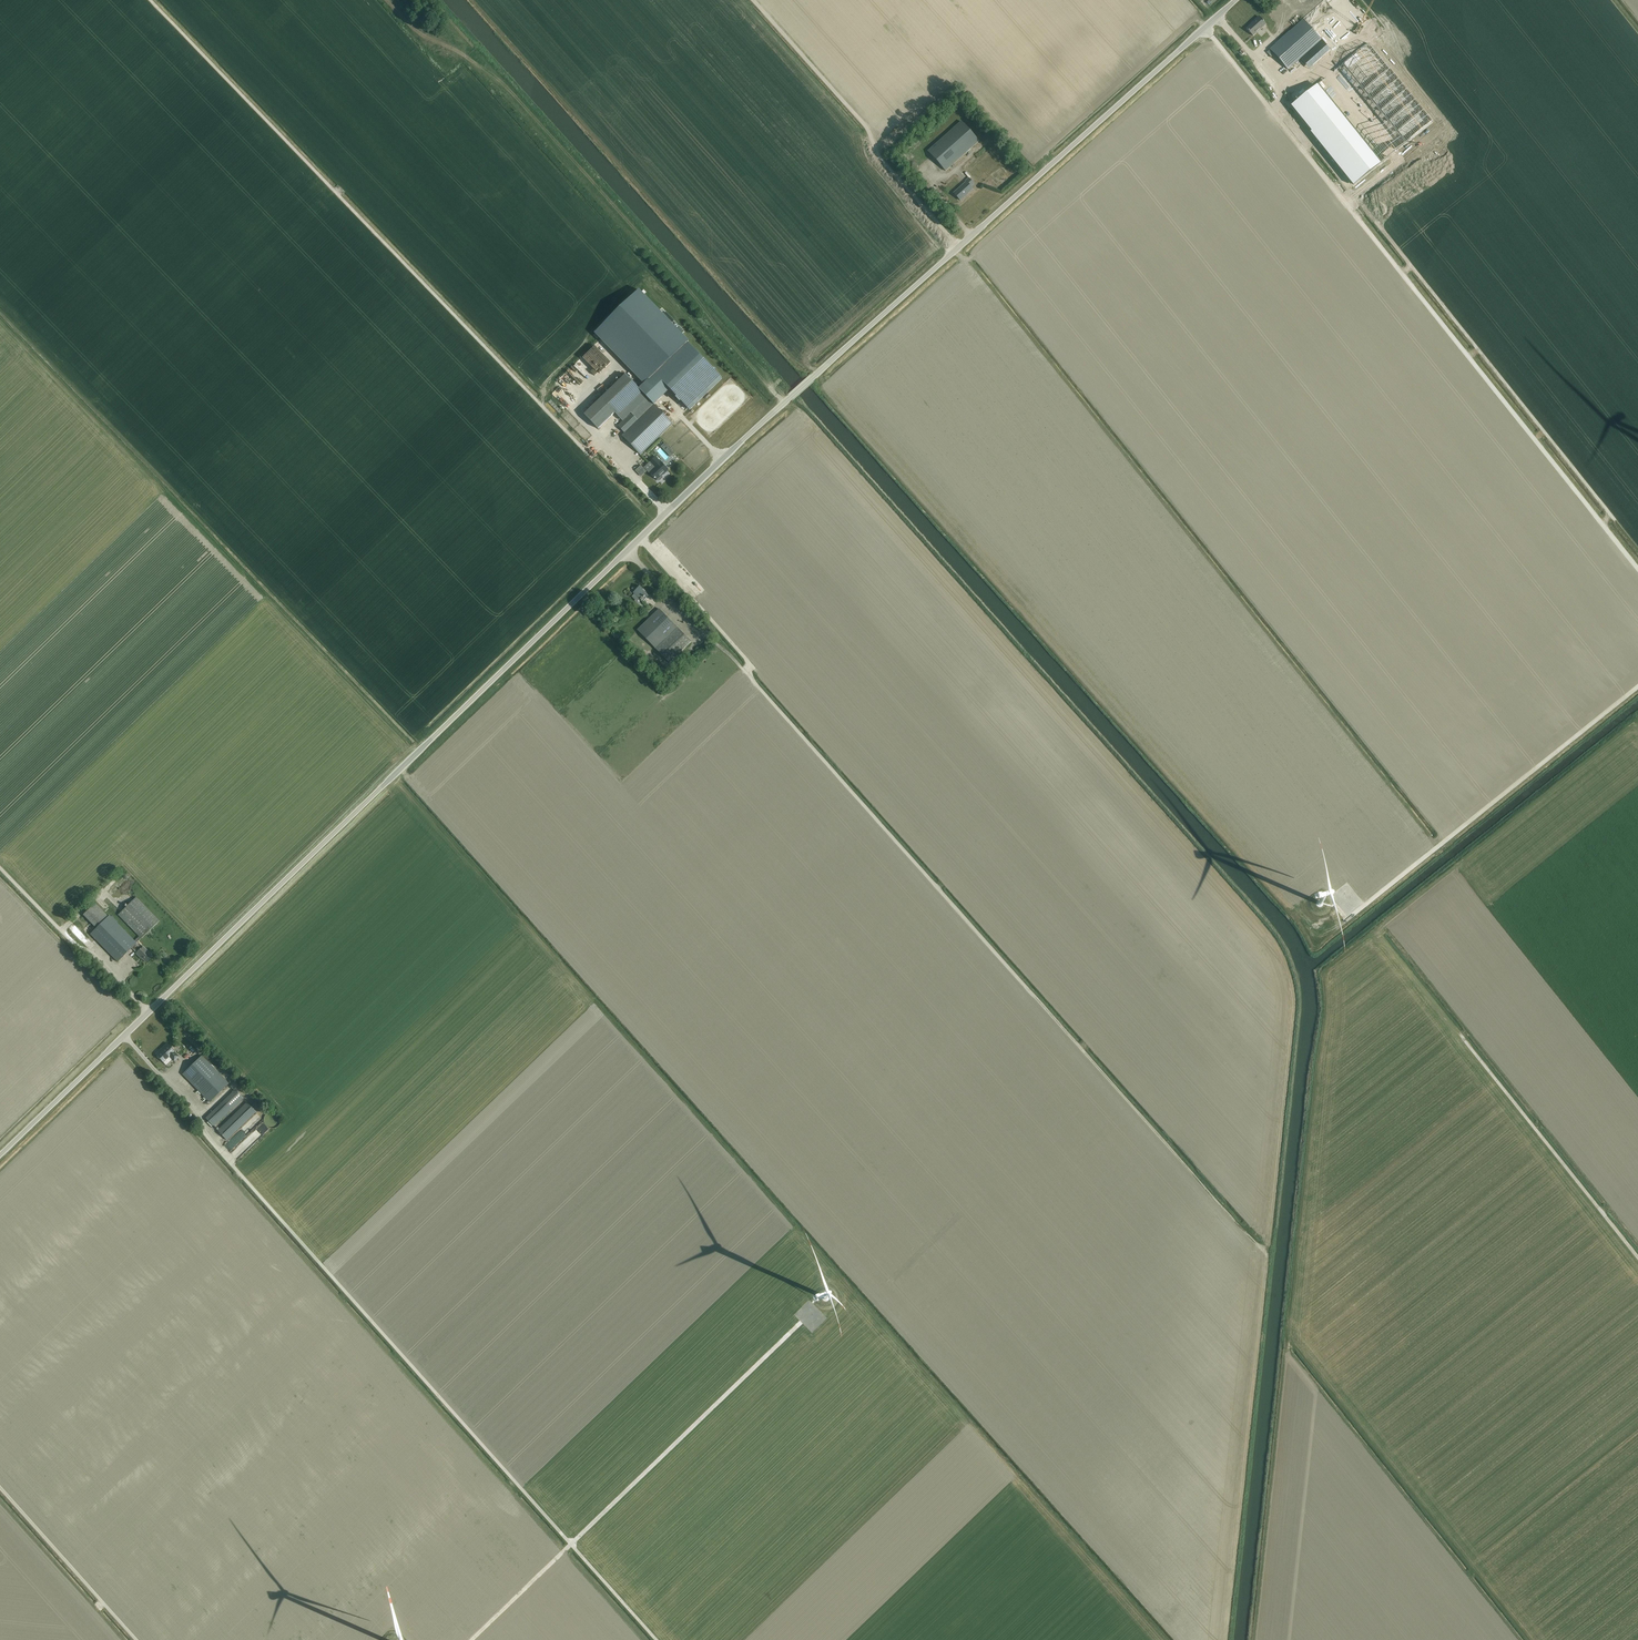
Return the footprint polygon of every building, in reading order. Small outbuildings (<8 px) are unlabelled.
[(1253,36),(1266,24),(1259,16),(1253,22),(1246,28),(1253,36)] [(1303,20),(1270,50),(1288,70),(1288,69),(1300,59),(1321,40),(1303,20)] [(1368,43),(1291,106),(1354,185),(1432,122),(1368,43)] [(946,171),(979,141),(961,121),(928,151),(946,171)] [(971,187),(974,184),(969,178),(965,181),(966,182),(954,193),(960,200),(973,189),(971,187)] [(602,326),(651,376),(687,343),(687,342),(638,291),(602,326)] [(639,389),(653,404),(669,389),(688,409),(721,377),(687,343),(651,376),(639,389)] [(639,389),(625,375),(584,415),(598,429),(639,389)] [(631,413),(638,421),(654,405),(653,404),(639,389),(615,413),(617,415),(623,421),(631,413)] [(622,436),(641,455),(673,424),(654,405),(638,421),(625,433),(622,436)] [(618,426),(625,433),(638,421),(631,413),(618,426)] [(622,441),(617,445),(628,457),(631,453),(625,447),(626,446),(622,441)] [(661,462),(655,457),(650,462),(655,468),(650,472),(657,480),(658,481),(659,481),(662,478),(662,477),(661,476),(664,473),(665,473),(668,470),(661,462)] [(633,593),(635,594),(633,595),(633,598),(635,600),(638,600),(639,598),(642,602),(649,595),(640,586),(633,593)] [(659,609),(637,630),(656,649),(678,628),(659,609)] [(669,663),(691,642),(678,628),(656,649),(669,663)] [(117,962),(132,948),(136,943),(159,921),(136,897),(118,915),(139,936),(134,941),(109,915),(108,916),(95,903),(83,915),(96,928),(90,934),(117,962)] [(1325,904),(1325,903),(1325,902),(1325,901),(1324,900),(1323,899),(1322,898),(1321,898),(1320,898),(1319,898),(1318,898),(1317,899),(1316,899),(1316,900),(1315,900),(1315,901),(1315,902),(1314,903),(1314,904),(1315,905),(1315,906),(1315,907),(1316,907),(1316,908),(1317,908),(1318,908),(1318,909),(1319,909),(1320,909),(1321,909),(1322,909),(1322,908),(1323,908),(1324,907),(1325,906),(1325,905),(1325,904)] [(141,948),(136,943),(132,948),(136,953),(140,958),(141,957),(146,963),(153,956),(143,946),(141,948)] [(188,1036),(185,1039),(198,1051),(201,1048),(188,1036)] [(174,1061),(179,1057),(174,1052),(174,1051),(167,1043),(155,1054),(163,1062),(169,1056),(174,1061)] [(209,1102),(228,1084),(201,1056),(182,1074),(209,1102)] [(213,1126),(242,1098),(234,1090),(205,1118),(213,1126)] [(226,1140),(256,1112),(246,1102),(217,1130),(226,1140)] [(820,1297),(820,1298),(821,1299),(821,1300),(821,1301),(822,1301),(822,1302),(823,1302),(824,1303),(825,1303),(826,1303),(827,1303),(828,1303),(829,1302),(830,1301),(831,1300),(831,1299),(831,1298),(831,1297),(831,1296),(831,1295),(830,1294),(829,1293),(828,1293),(828,1292),(827,1292),(826,1292),(825,1292),(824,1292),(824,1293),(823,1293),(822,1293),(822,1294),(821,1294),(821,1295),(821,1296),(820,1297)]
